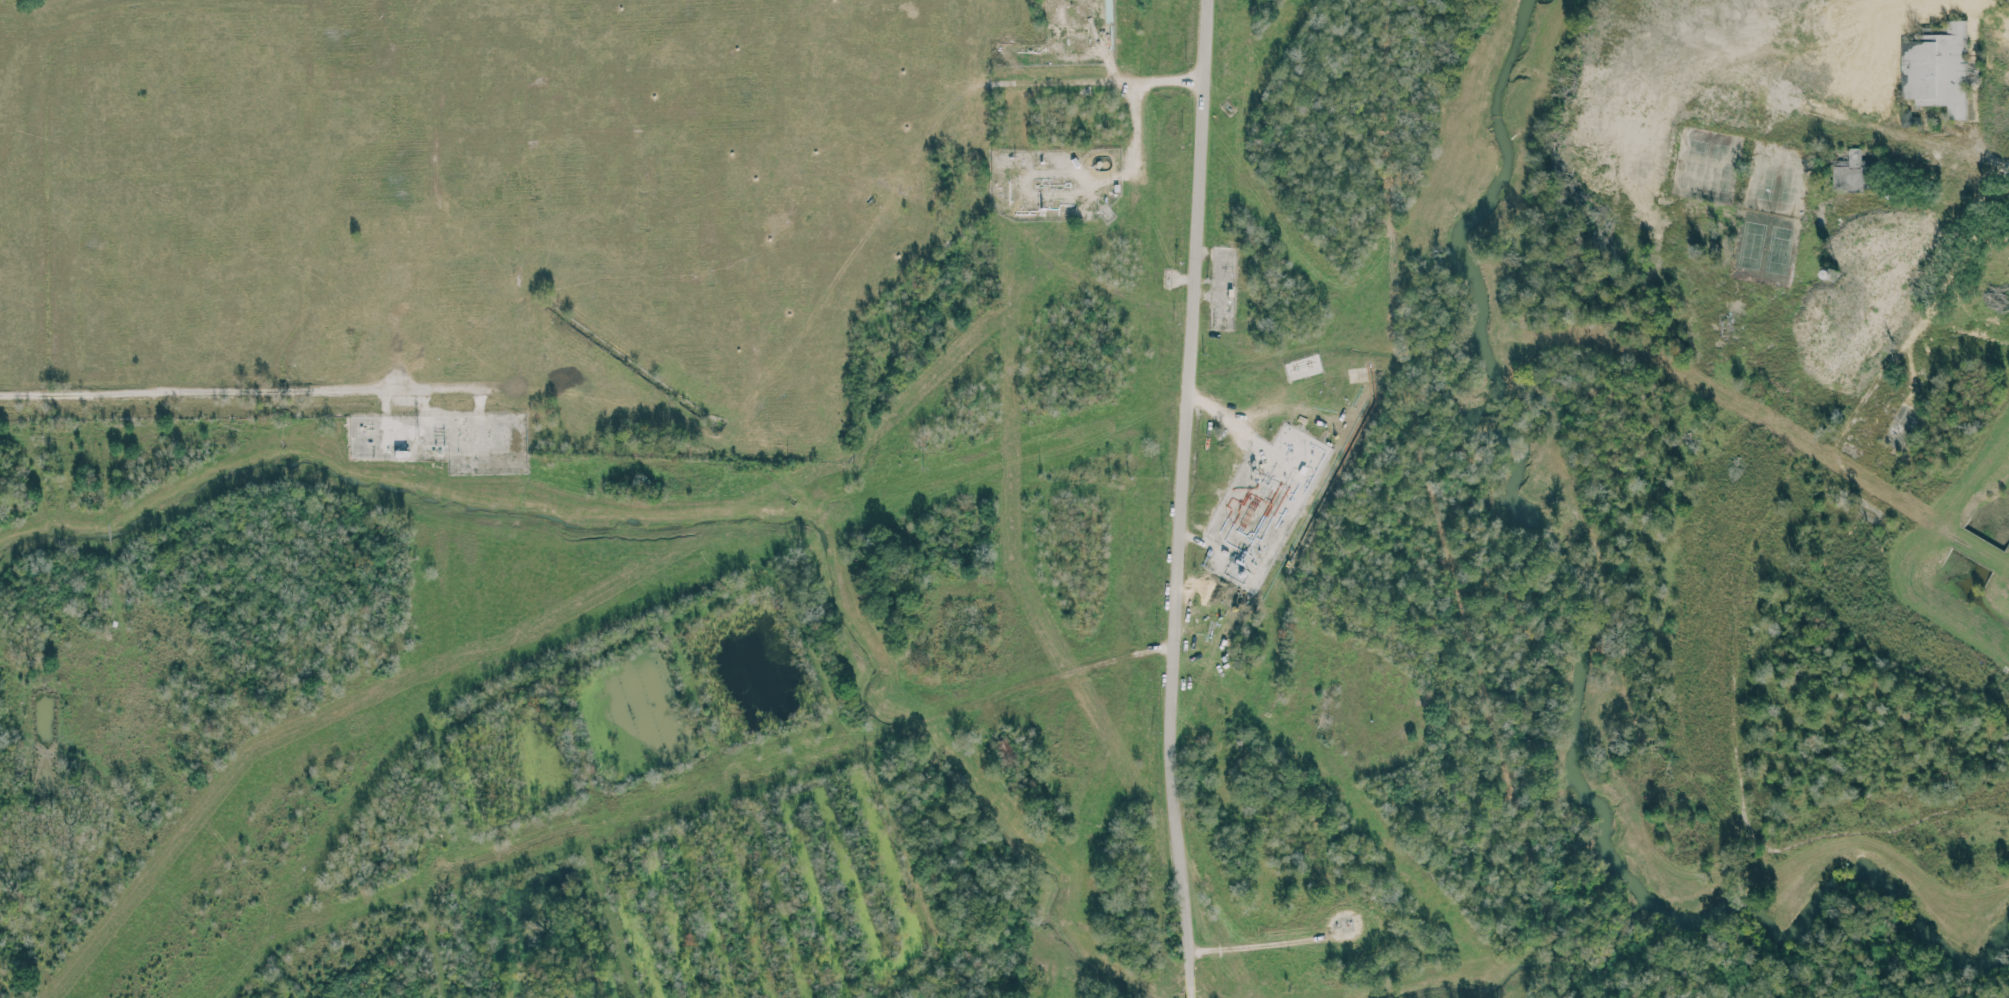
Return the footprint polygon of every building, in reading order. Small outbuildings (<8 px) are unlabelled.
[(1901,41),(1901,98),(1914,98),(1914,105),(1946,105),(1946,119),(1966,119),(1966,82),(1978,82),(1978,55),(1966,55),(1966,20),(1946,20),(1946,34),(1922,34),(1922,41),(1901,41)] [(1832,189),(1870,190),(1871,160),(1860,160),(1860,148),(1847,148),(1847,160),(1832,160),(1832,189)]
